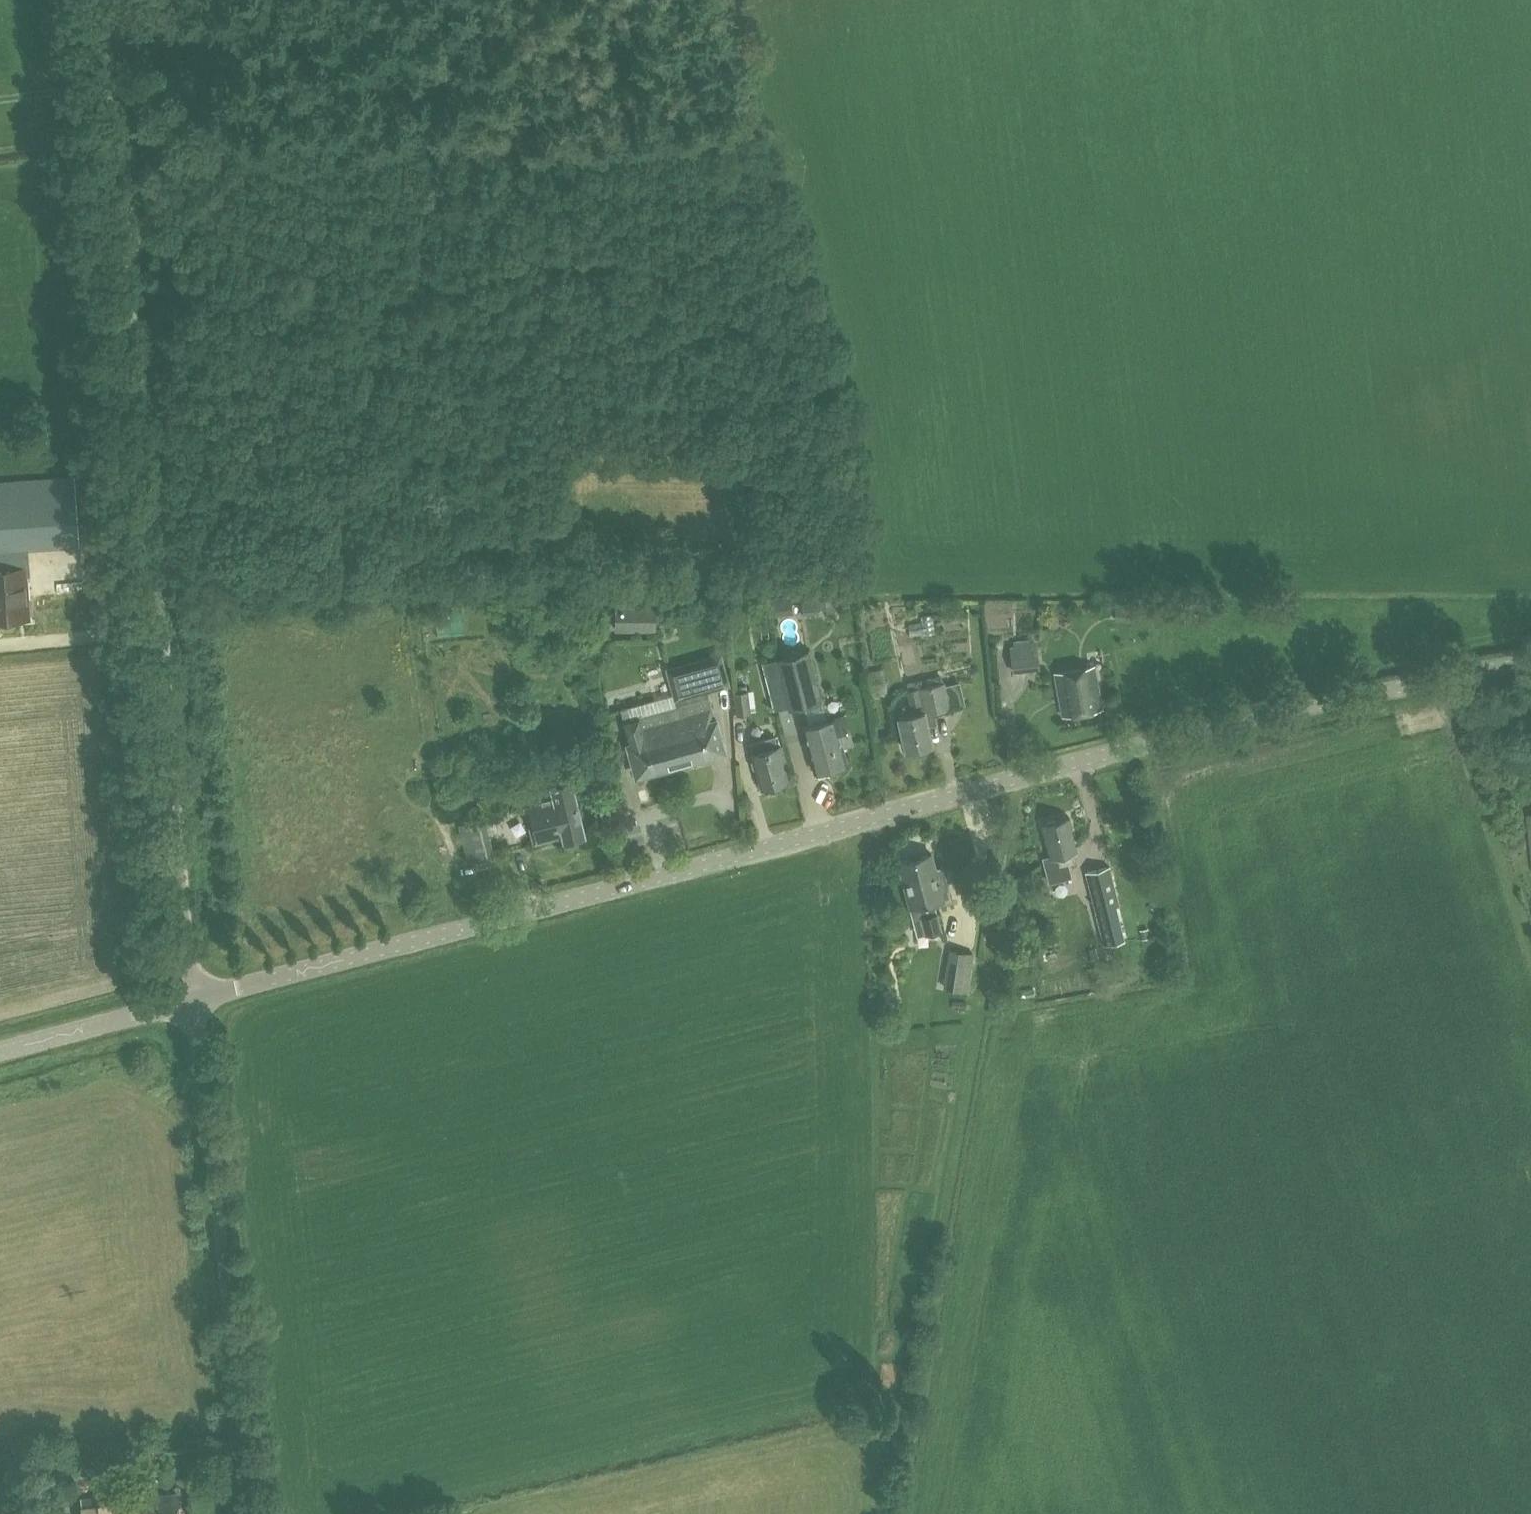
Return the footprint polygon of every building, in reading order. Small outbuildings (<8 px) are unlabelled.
[(19,616),(15,567),(26,566),(24,547),(79,542),(74,476),(0,482),(0,618),(19,616)] [(619,600),(631,601),(631,591),(620,590),(619,600)] [(769,597),(770,603),(771,614),(794,611),(792,600),(791,594),(769,597)] [(827,605),(826,597),(818,598),(819,606),(827,605)] [(615,628),(658,628),(658,605),(615,605),(615,628)] [(950,671),(951,677),(980,674),(976,645),(953,648),(951,632),(909,638),(913,676),(950,671)] [(1036,637),(1014,639),(1015,644),(1010,644),(1013,671),(1040,668),(1036,637)] [(802,704),(821,699),(823,699),(811,651),(779,659),(790,707),(802,704)] [(651,703),(668,766),(724,750),(707,689),(729,683),(720,654),(668,669),(676,696),(651,703)] [(1055,672),(1062,715),(1102,708),(1095,665),(1055,672)] [(886,666),(869,670),(875,696),(891,691),(886,666)] [(782,674),(780,675),(771,677),(779,710),(785,709),(790,707),(785,685),(782,674)] [(925,711),(949,705),(944,681),(908,689),(913,713),(925,711)] [(737,714),(751,712),(748,689),(734,691),(737,714)] [(668,766),(651,703),(622,711),(630,740),(627,741),(636,774),(668,766)] [(925,711),(913,713),(899,716),(906,748),(931,743),(925,711)] [(747,728),(762,725),(759,712),(744,715),(747,728)] [(827,720),(807,725),(803,726),(814,770),(848,761),(843,743),(852,741),(845,715),(836,718),(827,720)] [(751,743),(762,785),(786,779),(781,759),(785,758),(781,744),(777,745),(775,737),(751,743)] [(523,807),(532,845),(569,836),(570,840),(589,836),(576,781),(557,786),(561,804),(549,807),(548,801),(523,807)] [(1050,855),(1044,857),(1051,882),(1070,877),(1067,863),(1073,862),(1071,851),(1077,850),(1069,818),(1043,824),(1050,855)] [(462,824),(470,860),(494,855),(486,819),(462,824)] [(900,861),(911,906),(949,897),(942,867),(936,869),(932,854),(900,861)] [(1088,872),(1098,913),(1119,908),(1109,867),(1088,872)] [(926,920),(931,935),(945,930),(940,915),(926,920)] [(946,988),(968,991),(973,955),(951,952),(946,988)] [(1009,958),(1011,966),(1030,961),(1028,954),(1009,958)] [(952,1000),(951,1009),(964,1010),(965,1002),(952,1000)] [(85,1513),(181,1513),(177,1490),(144,1495),(143,1490),(83,1498),(85,1513)]
